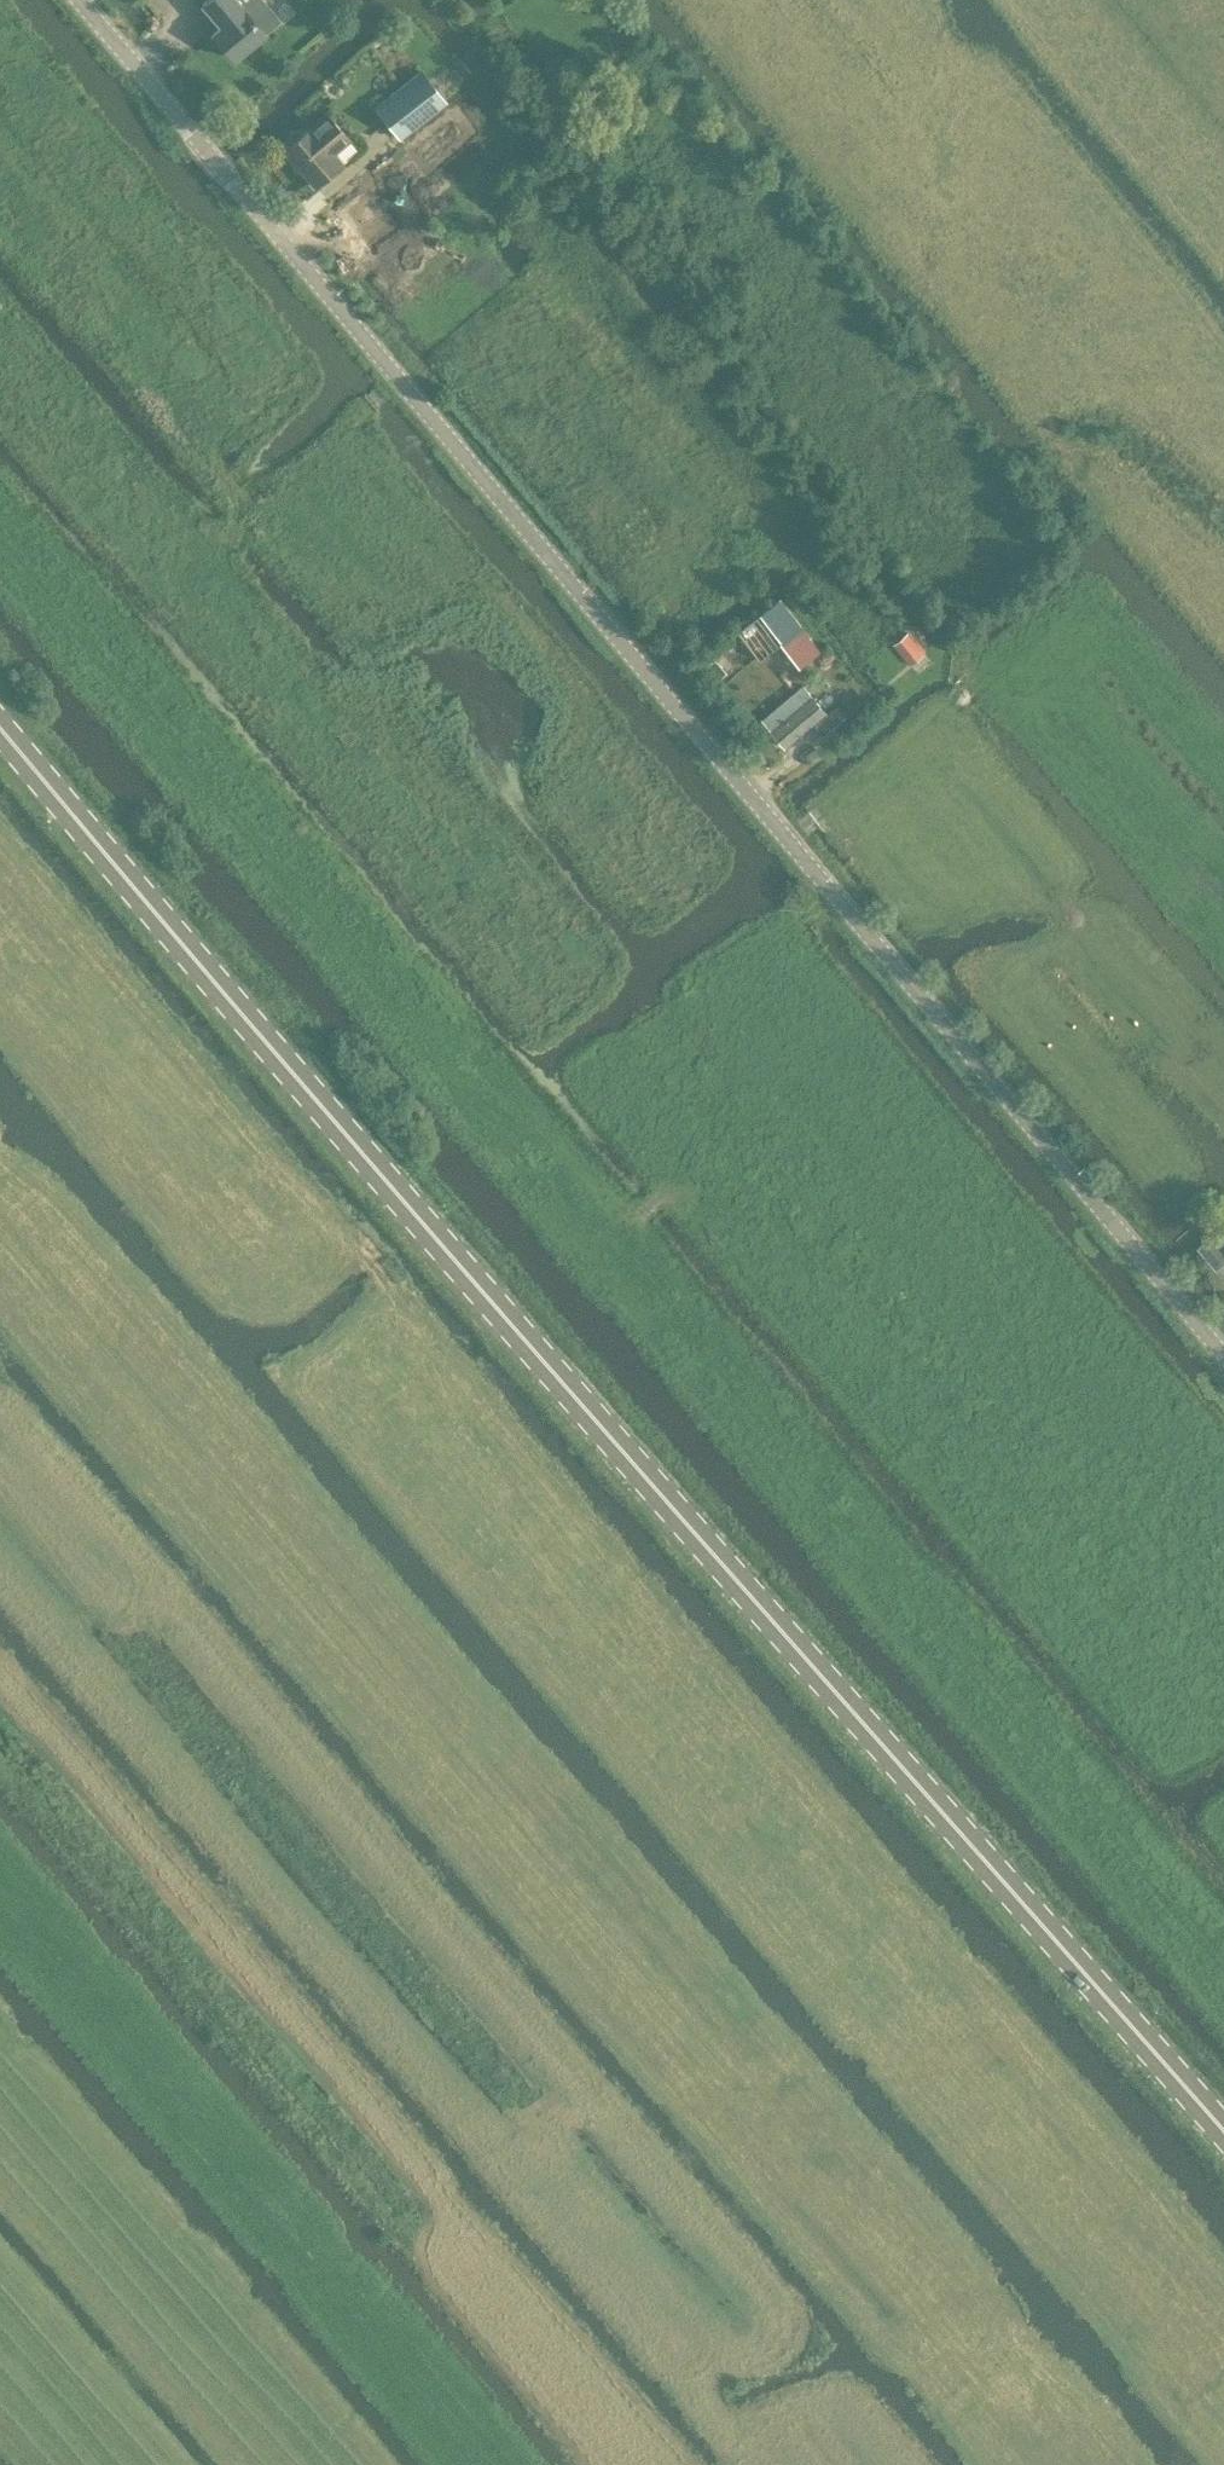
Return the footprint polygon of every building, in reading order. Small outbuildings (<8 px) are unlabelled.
[(202,3),(220,25),(221,25),(212,32),(233,57),(279,19),(263,0),(250,0),(244,6),(239,0),(206,0),(202,3)] [(377,105),(402,135),(444,100),(445,99),(421,69),(377,105)] [(343,164),(334,153),(350,140),(329,113),(313,126),(311,125),(284,147),(316,186),(343,164)] [(473,137),(455,115),(410,153),(429,174),(473,137)] [(370,191),(345,212),(386,258),(397,248),(403,255),(416,244),(393,217),(407,204),(388,183),(374,195),(370,191)] [(762,613),(742,630),(764,657),(781,643),(784,640),(762,613)] [(784,640),(781,643),(800,666),(820,649),(801,626),(784,640)] [(925,652),(908,632),(894,644),(911,664),(925,652)] [(787,744),(826,711),(804,685),(765,718),(787,744)] [(1210,1234),(1213,1237),(1223,1250),(1223,1222),(1210,1234)]
